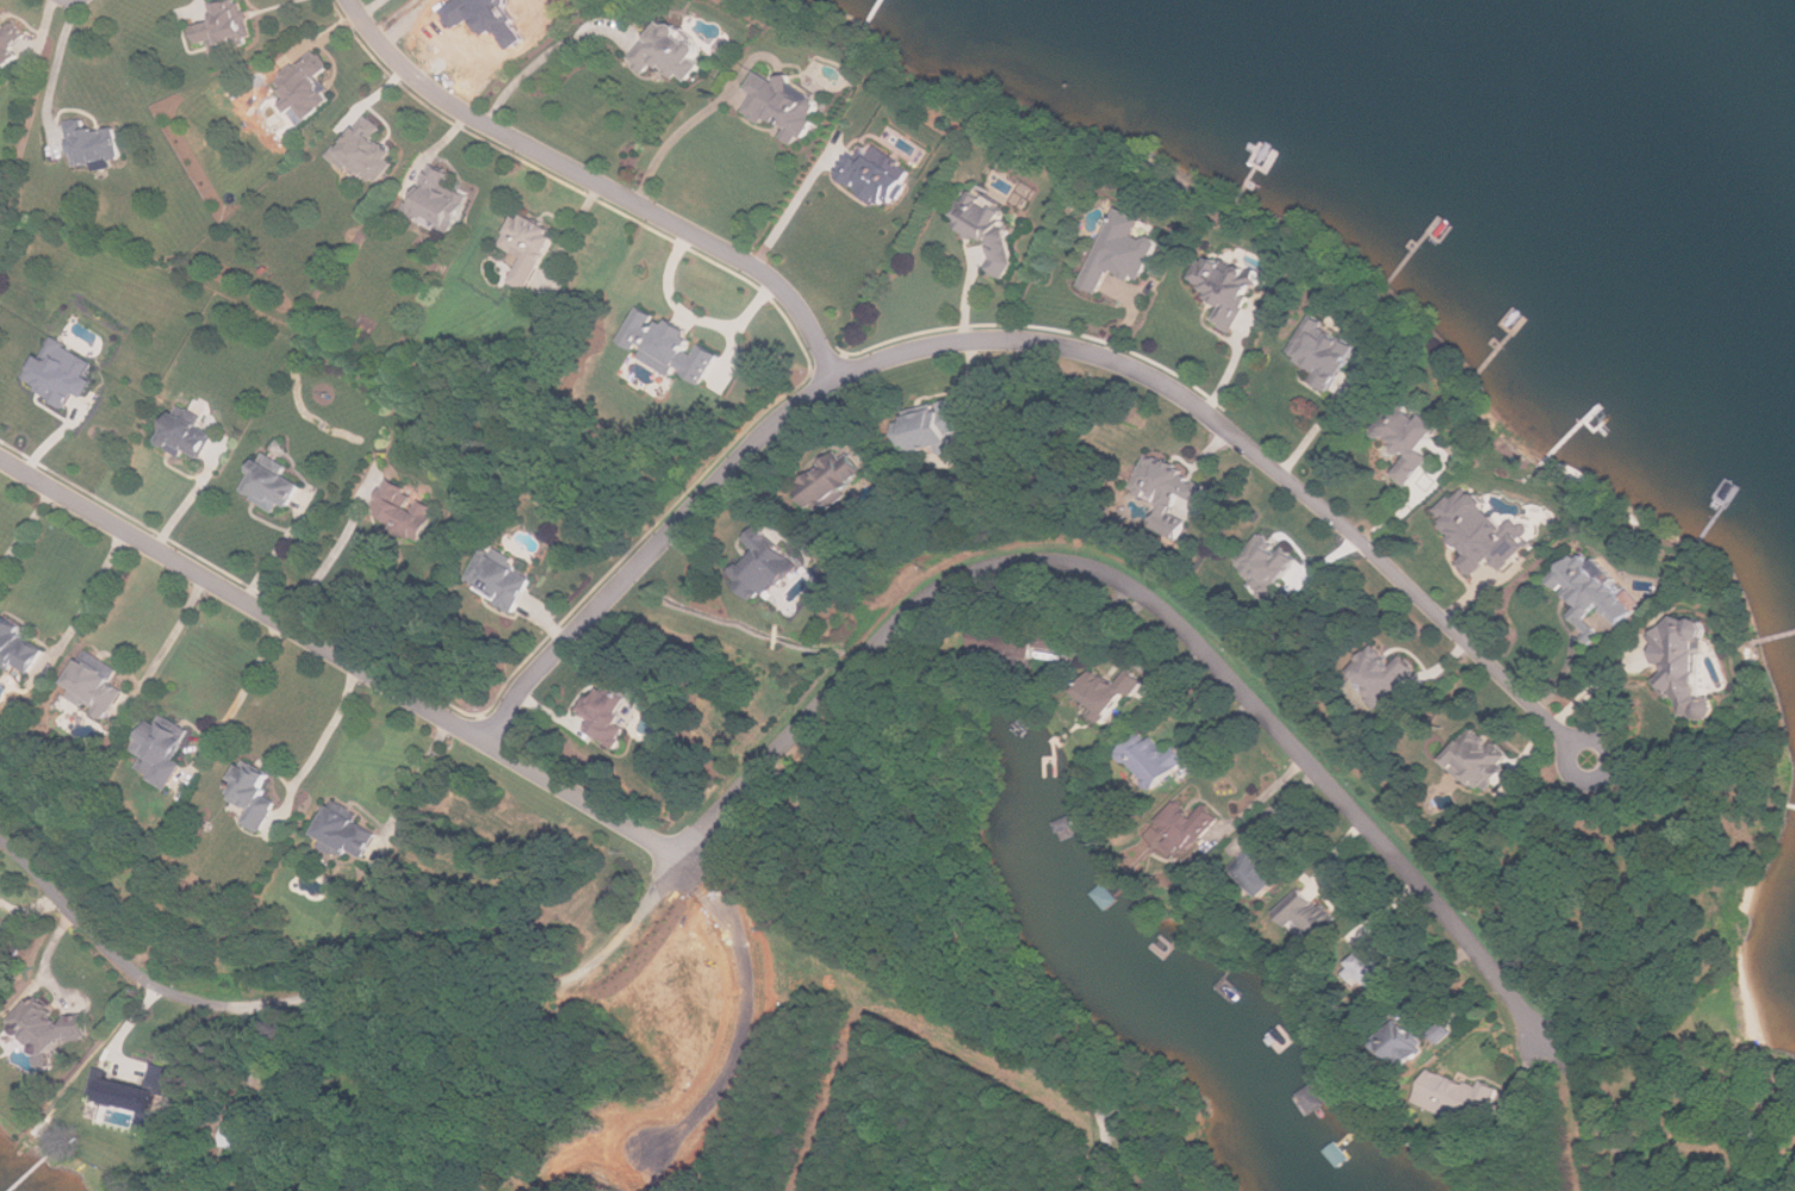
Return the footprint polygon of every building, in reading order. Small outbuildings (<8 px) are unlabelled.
[(203,42),(212,40),(215,48),(251,39),(243,0),(225,0),(213,2),(217,20),(198,24),(203,42)] [(2,55),(10,67),(25,56),(17,44),(29,37),(17,19),(8,24),(0,11),(0,56),(2,55)] [(631,61),(662,20),(675,29),(677,36),(673,39),(682,46),(684,44),(690,44),(695,48),(695,54),(691,58),(698,64),(685,82),(678,76),(673,82),(667,77),(670,75),(662,69),(659,71),(652,67),(646,74),(631,61)] [(280,75),(296,96),(287,102),(302,124),(338,99),(321,75),(334,66),(321,46),(280,75)] [(745,113),(754,95),(746,88),(757,73),(774,82),(772,79),(784,76),(787,85),(816,102),(819,107),(810,119),(815,123),(803,139),(800,138),(794,146),(782,141),(788,130),(783,126),(785,121),(778,119),(776,125),(764,119),(760,123),(745,113)] [(356,163),(380,183),(398,162),(392,157),(397,151),(378,135),(385,126),(369,113),(341,145),(340,144),(330,154),(349,170),(356,163)] [(75,168),(125,156),(118,125),(89,132),(86,116),(63,120),(75,168)] [(878,145),(876,150),(865,145),(861,154),(853,149),(839,175),(861,187),(858,193),(878,204),(882,198),(896,205),(918,166),(878,145)] [(993,241),(995,257),(989,268),(1008,279),(1018,261),(1014,235),(1020,223),(1012,218),(1011,207),(976,188),(971,199),(964,200),(958,210),(961,224),(993,241)] [(1086,286),(1103,293),(1114,268),(1145,282),(1164,241),(1145,231),(1151,219),(1124,206),(1086,286)] [(511,218),(518,222),(523,218),(549,232),(546,237),(554,242),(527,294),(510,285),(522,263),(497,250),(504,236),(503,235),(511,218)] [(1232,330),(1213,318),(1219,305),(1210,300),(1212,294),(1203,288),(1205,286),(1192,279),(1211,250),(1261,280),(1232,330)] [(620,344),(677,372),(678,368),(709,384),(723,353),(703,343),(702,345),(691,341),(696,330),(675,319),(671,328),(657,320),(659,314),(639,305),(620,344)] [(1361,344),(1318,320),(1311,335),(1302,329),(1288,354),(1318,370),(1313,379),(1335,391),(1361,344)] [(97,360),(54,336),(30,378),(41,384),(38,389),(69,407),(77,392),(86,397),(95,380),(88,375),(97,360)] [(1379,428),(1404,399),(1426,417),(1429,413),(1445,428),(1423,449),(1435,459),(1410,485),(1391,467),(1405,450),(1379,428)] [(894,425),(906,422),(903,414),(957,400),(965,432),(948,437),(950,450),(949,454),(942,456),(938,454),(937,448),(908,455),(906,447),(900,449),(894,425)] [(218,431),(201,423),(205,416),(182,405),(161,444),(182,455),(186,449),(204,459),(218,431)] [(797,482),(819,517),(861,490),(857,482),(869,475),(853,451),(841,459),(839,455),(797,482)] [(288,464),(267,453),(246,493),(278,510),(281,501),(290,506),(303,482),(285,472),(288,464)] [(1132,493),(1166,506),(1164,511),(1176,517),(1185,495),(1200,501),(1210,479),(1149,454),(1132,493)] [(374,517),(377,513),(372,505),(387,478),(406,488),(404,493),(431,509),(428,516),(433,519),(418,543),(374,517)] [(1439,513),(1473,549),(1461,560),(1477,576),(1496,559),(1505,569),(1518,556),(1522,560),(1536,547),(1527,537),(1533,531),(1515,513),(1507,522),(1468,484),(1439,513)] [(733,585),(738,580),(728,572),(737,563),(740,566),(753,551),(743,542),(757,526),(801,565),(781,588),(775,586),(763,597),(758,596),(752,601),(733,585)] [(1259,537),(1278,555),(1285,548),(1299,559),(1273,590),(1273,596),(1269,600),(1263,601),(1259,598),(1259,591),(1250,582),(1253,581),(1243,572),(1246,568),(1237,561),(1259,537)] [(480,553),(533,580),(514,616),(495,605),(497,599),(465,582),(480,553)] [(1573,556),(1577,560),(1582,555),(1592,565),(1589,568),(1600,579),(1602,576),(1609,585),(1611,584),(1620,592),(1617,593),(1635,613),(1620,628),(1602,606),(1586,619),(1603,637),(1590,648),(1584,641),(1590,636),(1571,616),(1580,607),(1577,603),(1574,604),(1566,594),(1572,590),(1567,584),(1559,591),(1547,581),(1573,556)] [(1,613),(0,616),(0,658),(33,673),(46,647),(23,636),(26,625),(1,613)] [(1657,636),(1676,617),(1689,622),(1696,617),(1710,628),(1707,637),(1700,643),(1702,681),(1708,686),(1710,718),(1687,717),(1684,686),(1678,686),(1669,697),(1657,682),(1670,671),(1665,663),(1670,659),(1654,657),(1653,644),(1663,643),(1657,636)] [(974,626),(1037,631),(1039,629),(1057,630),(1056,650),(1033,649),(1032,660),(1013,659),(1012,662),(998,661),(999,653),(971,651),(974,626)] [(1418,671),(1380,703),(1349,669),(1375,647),(1393,666),(1404,656),(1418,671)] [(69,684),(75,687),(70,697),(85,705),(87,701),(98,707),(93,716),(106,723),(125,688),(114,682),(118,676),(85,657),(69,684)] [(1076,694),(1093,671),(1114,686),(1129,669),(1142,679),(1111,717),(1076,694)] [(586,727),(616,748),(628,730),(622,727),(629,715),(623,711),(632,699),(609,682),(596,701),(590,698),(580,711),(592,719),(586,727)] [(172,787),(184,763),(179,761),(191,736),(154,717),(136,752),(145,756),(138,771),(172,787)] [(1447,759),(1476,731),(1493,747),(1497,743),(1520,762),(1487,792),(1447,759)] [(1143,732),(1150,742),(1156,737),(1170,754),(1179,747),(1191,759),(1156,790),(1154,791),(1153,791),(1149,791),(1148,790),(1148,788),(1147,787),(1147,786),(1147,780),(1130,763),(1128,765),(1126,765),(1124,763),(1123,763),(1122,761),(1120,760),(1120,757),(1122,750),(1143,732)] [(255,767),(267,777),(259,790),(266,794),(263,797),(275,805),(259,836),(256,835),(243,827),(253,809),(235,798),(244,782),(240,779),(247,765),(255,767)] [(1191,853),(1157,823),(1178,800),(1195,817),(1205,805),(1221,818),(1191,853)] [(361,859),(346,852),(343,859),(334,853),(333,858),(317,849),(321,843),(309,836),(325,807),(377,836),(361,859)] [(1064,842),(1060,822),(1073,817),(1077,836),(1064,842)] [(1231,869),(1257,843),(1290,873),(1262,900),(1231,869)] [(1311,952),(1305,948),(1315,941),(1311,937),(1304,943),(1275,916),(1302,891),(1313,903),(1323,904),(1340,922),(1311,952)] [(1193,935),(1185,928),(1191,919),(1199,927),(1193,935)] [(1380,994),(1349,965),(1362,954),(1359,949),(1371,936),(1387,950),(1379,959),(1398,977),(1380,994)] [(93,1014),(56,1016),(55,997),(19,999),(21,1030),(42,1029),(43,1045),(95,1041),(93,1014)] [(173,1066),(153,1061),(148,1084),(108,1075),(111,1068),(98,1065),(92,1091),(103,1093),(101,1098),(142,1108),(137,1128),(156,1133),(161,1111),(157,1110),(161,1089),(168,1090),(173,1066)] [(1417,1104),(1433,1067),(1478,1086),(1482,1080),(1502,1091),(1490,1122),(1471,1114),(1464,1125),(1417,1104)] [(1311,1114),(1298,1096),(1315,1084),(1327,1103),(1311,1114)] [(243,1122),(222,1122),(223,1147),(257,1145),(255,1103),(242,1104),(243,1122)]
